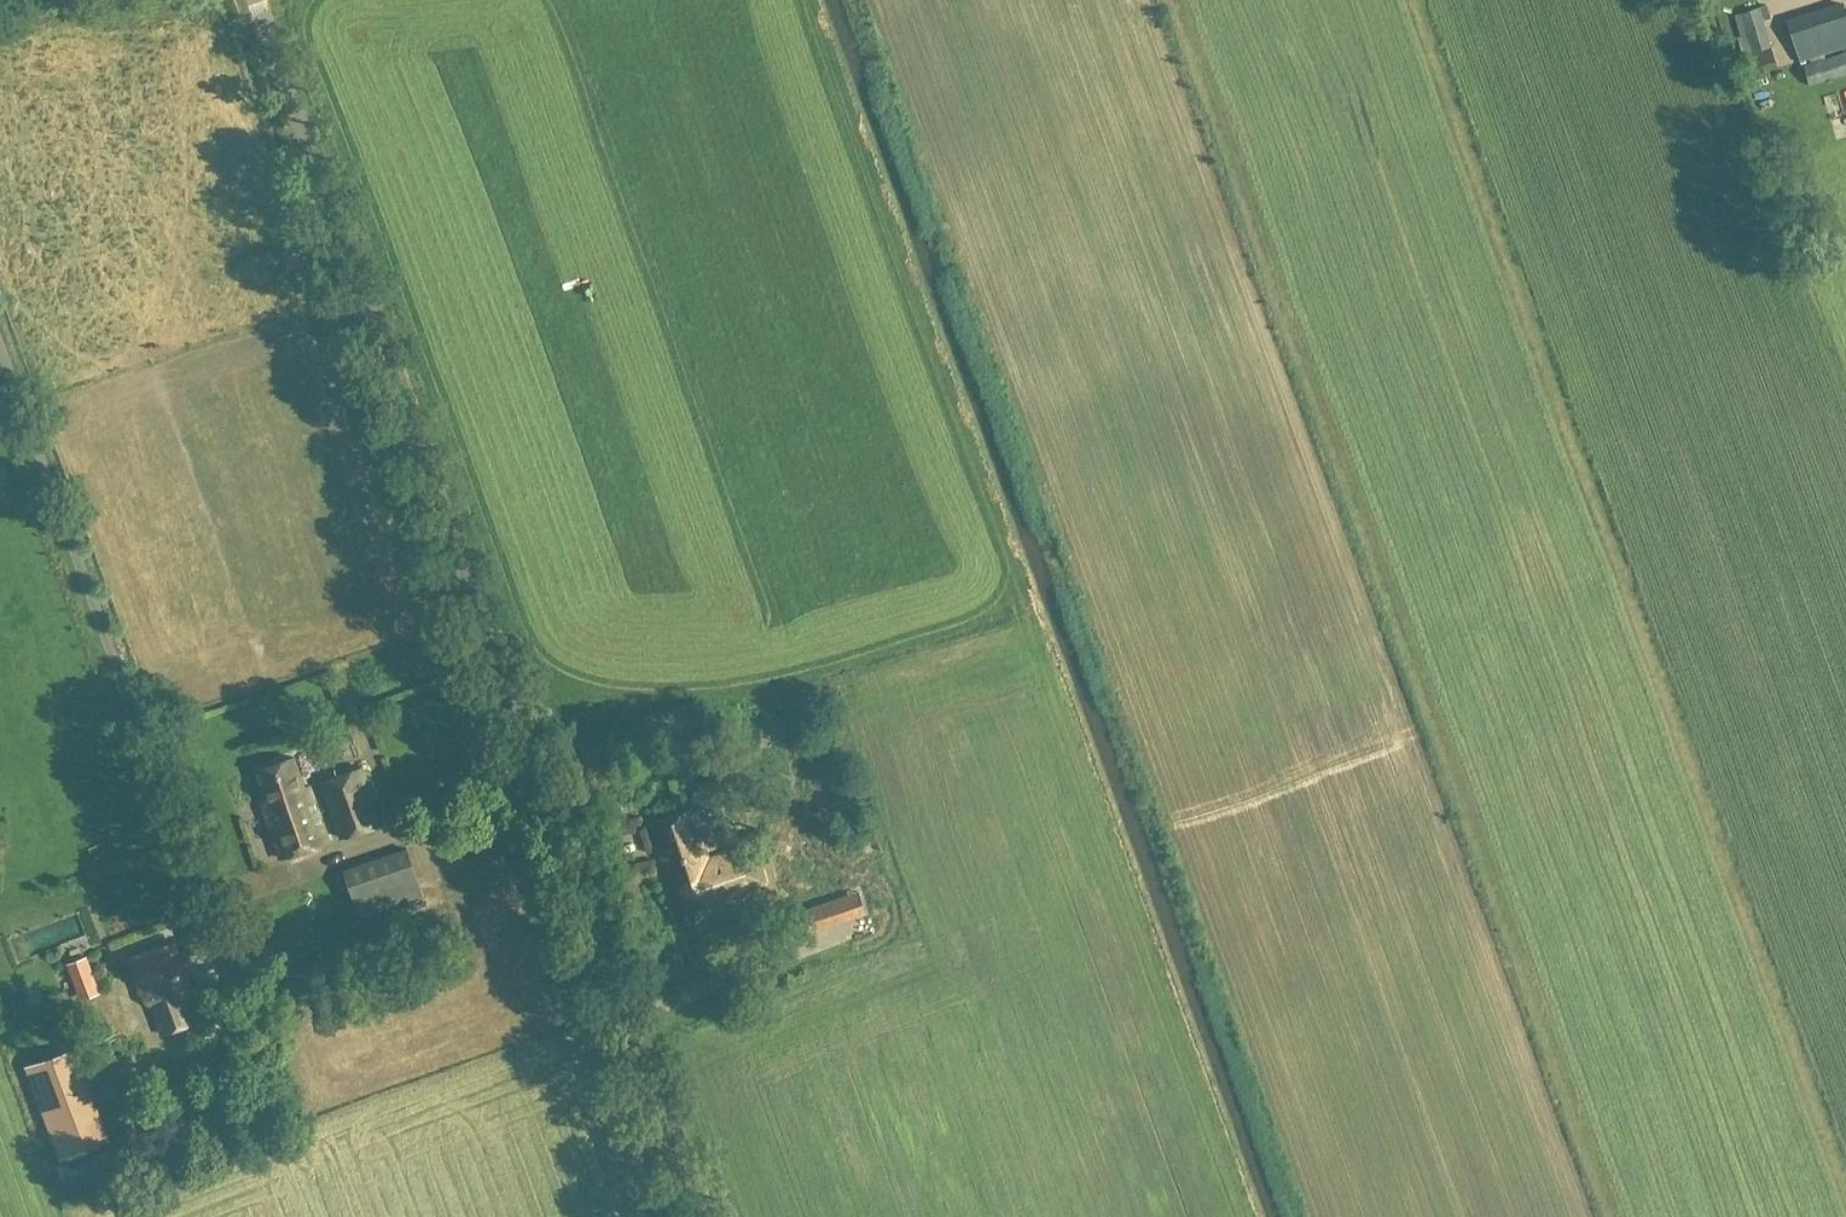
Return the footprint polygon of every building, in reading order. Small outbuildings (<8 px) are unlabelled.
[(1845,48),(1845,18),(1842,3),(1784,22),(1797,62),(1808,59),(1810,65),(1800,68),(1807,87),(1845,75),(1845,52),(1822,59),(1821,55),(1845,48)] [(1732,16),(1737,41),(1736,42),(1744,78),(1776,70),(1772,48),(1766,47),(1761,33),(1765,32),(1762,22),(1768,21),(1764,7),(1732,16)] [(291,758),(254,771),(265,803),(260,806),(279,858),(326,842),(308,790),(303,792),(291,758)] [(358,769),(320,783),(340,839),(378,825),(358,769)] [(742,849),(707,862),(689,811),(650,825),(677,904),(689,900),(700,896),(704,908),(727,900),(726,896),(764,883),(756,860),(748,864),(742,849)] [(341,871),(357,916),(419,896),(404,850),(341,871)] [(810,934),(865,915),(857,892),(802,910),(810,934)] [(175,945),(128,960),(136,983),(141,981),(160,1037),(196,1024),(177,968),(182,967),(175,945)] [(98,995),(85,958),(65,965),(78,1002),(98,995)] [(74,1050),(23,1068),(56,1161),(107,1142),(74,1050)] [(161,1151),(141,1143),(125,1160),(136,1179),(158,1174),(161,1151)]
